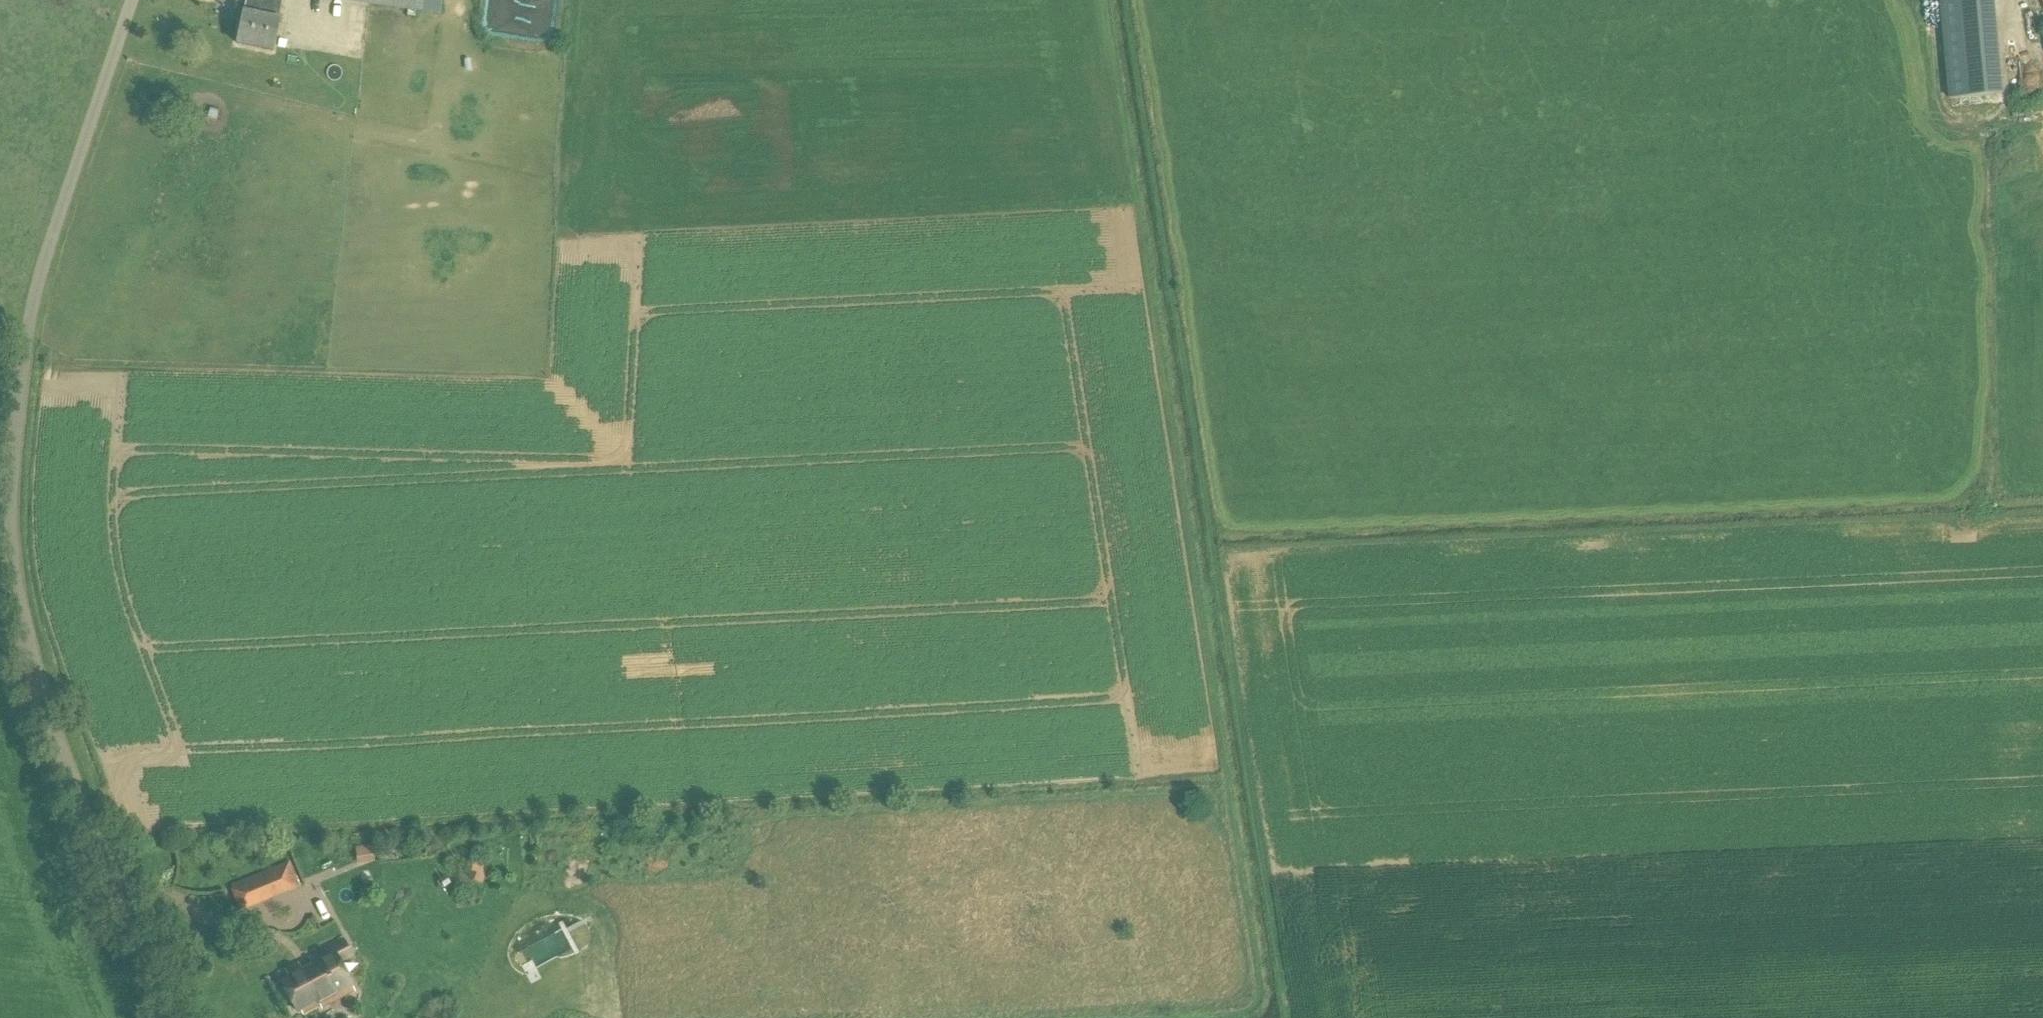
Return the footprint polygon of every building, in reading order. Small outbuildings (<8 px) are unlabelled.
[(282,2),(273,0),(247,0),(245,12),(244,12),(237,44),(272,52),(279,20),(278,20),(282,2)] [(423,0),(335,0),(421,12),(423,0)] [(1939,6),(1948,99),(1998,95),(2005,94),(2000,36),(1996,0),(1939,0),(1939,6)] [(360,861),(379,861),(379,849),(360,849),(360,861)] [(231,886),(241,910),(263,901),(253,877),(231,886)] [(354,957),(343,938),(312,954),(313,955),(308,957),(312,964),(302,969),(299,963),(285,970),(288,976),(279,981),(296,1015),(301,1013),(303,1015),(320,1006),(322,1010),(355,992),(341,964),(354,957)]
